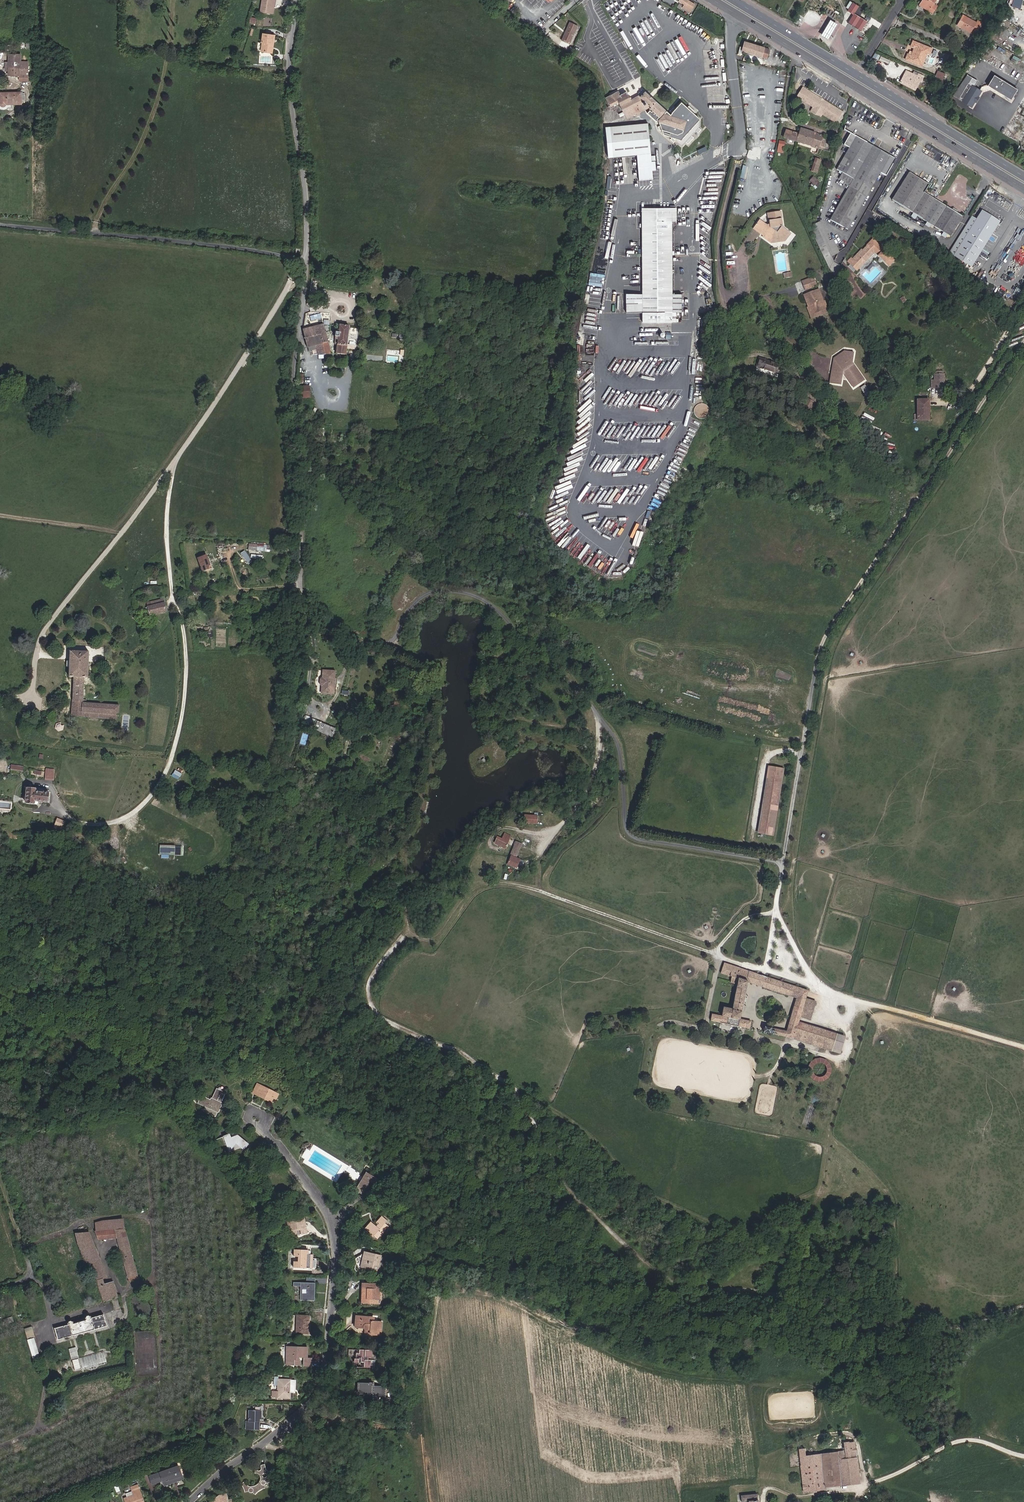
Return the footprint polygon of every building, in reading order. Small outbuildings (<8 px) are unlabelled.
[(272,0),(262,0),(260,11),(270,13),(272,0)] [(695,4),(688,0),(679,0),(678,1),(684,5),(682,8),(689,12),(695,4)] [(935,0),(922,0),(920,4),(929,9),(929,11),(932,13),(937,6),(933,4),(935,0)] [(861,31),(867,21),(859,16),(854,13),(858,7),(859,6),(853,2),(847,11),(853,15),(848,23),(861,31)] [(859,16),(863,10),(858,7),(854,13),(859,16)] [(818,22),(819,19),(818,16),(816,14),(814,13),(810,13),(808,14),(806,17),(806,20),(808,23),(810,25),(812,25),(816,24),(818,22)] [(976,32),(981,23),(977,21),(976,22),(963,15),(962,18),(965,19),(962,25),(959,23),(957,25),(971,33),(971,32),(972,30),(976,32)] [(828,40),(838,24),(830,19),(820,35),(828,40)] [(569,44),(577,26),(570,22),(561,41),(569,44)] [(272,53),(273,44),(272,43),(273,35),(263,34),(262,42),(263,43),(262,51),(272,53)] [(921,66),(927,53),(930,54),(932,49),(913,41),(910,46),(914,48),(912,52),(912,54),(911,55),(907,54),(905,59),(921,66)] [(767,59),(769,49),(745,42),(744,43),(742,51),(767,59)] [(28,80),(28,63),(19,62),(20,54),(9,54),(9,62),(5,62),(4,68),(9,69),(9,71),(9,75),(19,75),(19,80),(28,80)] [(921,82),(924,76),(914,72),(913,74),(906,71),(900,82),(914,90),(919,82),(921,82)] [(942,80),(944,74),(937,71),(935,77),(942,80)] [(977,97),(981,91),(974,87),(969,84),(972,78),(967,75),(953,96),(971,107),(975,101),(977,97)] [(1011,100),(1017,89),(994,75),(987,85),(1011,100)] [(974,87),(978,81),(972,78),(969,84),(974,87)] [(835,123),(842,113),(822,101),(822,102),(818,100),(819,98),(802,88),(797,97),(813,108),(810,112),(820,117),(822,115),(835,123)] [(687,131),(689,125),(686,121),(670,115),(643,90),(642,90),(638,93),(638,95),(639,95),(630,100),(627,94),(627,95),(625,92),(620,95),(618,92),(606,98),(610,107),(619,102),(627,118),(636,114),(639,113),(649,108),(660,118),(658,120),(663,135),(672,137),(682,133),(687,131)] [(21,92),(17,92),(0,92),(0,98),(0,103),(0,105),(1,106),(2,106),(3,107),(5,106),(6,105),(6,104),(10,104),(21,104),(21,102),(21,93),(21,92)] [(651,156),(648,123),(605,127),(608,157),(637,155),(639,181),(653,179),(652,171),(651,162),(651,161),(651,156)] [(822,149),(825,140),(825,139),(822,138),(822,136),(800,129),(798,135),(796,142),(818,149),(821,149),(822,149)] [(796,142),(798,135),(786,131),(783,138),(796,142)] [(886,176),(896,159),(850,133),(844,145),(849,148),(837,170),(839,171),(842,173),(841,174),(839,179),(841,180),(845,182),(843,184),(842,186),(848,189),(830,220),(847,230),(880,173),(886,176)] [(784,147),(785,142),(779,141),(777,152),(783,153),(784,147)] [(823,165),(815,161),(813,160),(808,170),(814,172),(819,174),(823,165)] [(916,215),(928,195),(924,193),(928,185),(909,173),(892,200),(916,215)] [(817,187),(820,183),(813,177),(810,181),(812,183),(815,185),(817,187)] [(950,236),(962,217),(928,195),(916,215),(950,236)] [(672,294),(672,254),(672,219),(676,219),(676,209),(641,210),(642,303),(626,303),(626,313),(642,313),(642,322),(662,322),(678,322),(681,320),(681,294),(672,294)] [(784,240),(789,233),(783,228),(780,211),(768,213),(769,225),(767,225),(759,220),(753,229),(760,234),(762,233),(764,235),(763,236),(767,239),(768,238),(771,239),(771,242),(784,240)] [(981,212),(976,219),(971,217),(949,254),(973,267),(998,221),(981,212)] [(829,242),(821,225),(814,228),(813,233),(819,247),(829,242)] [(785,242),(791,234),(789,233),(784,240),(771,242),(771,239),(768,238),(767,239),(763,236),(762,237),(771,244),(785,242)] [(888,266),(895,260),(884,249),(882,251),(879,248),(881,246),(873,239),(867,246),(862,251),(861,253),(859,251),(852,259),(850,258),(847,262),(856,270),(861,264),(863,265),(875,253),(888,266)] [(838,252),(833,240),(829,242),(819,247),(825,259),(830,256),(838,252)] [(835,276),(840,267),(833,263),(830,256),(825,259),(829,269),(834,276),(835,276)] [(812,288),(809,279),(802,282),(805,290),(812,288)] [(824,310),(816,290),(806,294),(814,314),(824,310)] [(825,314),(824,310),(814,314),(806,294),(804,295),(809,308),(808,308),(812,319),(825,314)] [(328,342),(326,332),(323,324),(303,329),(307,348),(316,346),(318,354),(331,354),(328,342)] [(346,355),(349,326),(339,325),(339,331),(338,331),(337,332),(337,333),(335,332),(335,337),(334,344),(337,345),(336,354),(346,355)] [(864,380),(852,363),(853,355),(845,354),(835,361),(836,363),(836,366),(833,365),(830,383),(841,384),(842,375),(844,374),(854,388),(864,380)] [(778,375),(781,366),(760,358),(757,367),(778,375)] [(944,388),(944,375),(943,375),(936,375),(934,375),(934,381),(934,388),(944,388)] [(310,397),(310,385),(298,386),(299,397),(310,397)] [(810,408),(814,402),(807,398),(804,405),(810,408)] [(929,420),(929,400),(917,400),(917,415),(917,420),(929,420)] [(807,415),(810,408),(804,405),(800,412),(807,415)] [(212,568),(207,555),(199,558),(203,571),(212,568)] [(166,611),(163,599),(151,602),(152,606),(147,607),(148,610),(149,616),(166,611)] [(118,715),(119,705),(87,703),(87,700),(83,699),(84,678),(88,678),(89,652),(70,651),(69,661),(68,661),(67,662),(67,666),(68,667),(69,667),(69,677),(74,678),(73,700),(72,700),(71,716),(82,716),(82,717),(117,720),(118,715)] [(333,694),(335,671),(323,671),(322,677),(320,679),(320,684),(322,686),(321,693),(333,694)] [(314,729),(317,721),(304,716),(301,723),(314,729)] [(335,728),(317,721),(314,729),(332,736),(335,728)] [(63,730),(64,725),(62,727),(60,725),(60,723),(56,724),(55,728),(58,732),(63,730)] [(773,836),(784,769),(771,767),(760,834),(773,836)] [(54,779),(54,770),(45,769),(45,778),(54,779)] [(175,770),(172,775),(179,780),(182,774),(175,770)] [(49,793),(42,792),(43,789),(39,789),(39,788),(25,787),(24,795),(22,797),(22,801),(23,803),(34,804),(34,800),(38,801),(48,802),(49,793)] [(537,825),(538,817),(524,815),(523,824),(537,825)] [(56,818),(54,827),(63,829),(65,820),(56,818)] [(510,836),(501,832),(498,838),(495,837),(492,842),(506,850),(511,842),(508,840),(510,836)] [(516,857),(522,844),(516,841),(510,855),(511,855),(516,857)] [(174,855),(175,847),(160,847),(159,854),(174,855)] [(517,868),(520,859),(516,857),(511,855),(507,864),(517,868)] [(738,980),(740,968),(724,963),(721,973),(731,977),(730,982),(737,985),(738,980)] [(754,985),(757,974),(740,968),(738,980),(747,983),(754,985)] [(806,999),(808,991),(757,974),(754,985),(796,998),(791,1014),(800,1017),(806,999)] [(740,1019),(747,983),(738,980),(737,985),(732,1010),(723,1007),(721,1016),(712,1014),(710,1021),(749,1029),(751,1022),(740,1019)] [(810,1020),(816,1002),(806,999),(800,1017),(810,1020)] [(798,1022),(800,1017),(791,1014),(790,1019),(798,1022)] [(793,1038),(798,1022),(790,1019),(786,1031),(785,1037),(793,1038)] [(796,1039),(801,1023),(798,1022),(793,1038),(796,1039)] [(831,1051),(836,1034),(801,1023),(796,1039),(831,1051)] [(785,1037),(786,1031),(771,1028),(770,1034),(785,1037)] [(839,1053),(844,1037),(836,1034),(831,1051),(839,1053)] [(215,1092),(204,1086),(202,1091),(223,1102),(224,1098),(222,1098),(229,1085),(221,1081),(215,1092)] [(275,1098),(278,1093),(255,1082),(250,1092),(269,1102),(272,1097),(275,1098)] [(223,1102),(202,1091),(199,1096),(206,1100),(203,1105),(215,1112),(217,1107),(220,1108),(223,1102)] [(230,1133),(219,1138),(224,1151),(225,1152),(231,1144),(239,1151),(244,1145),(230,1133)] [(375,1166),(372,1165),(363,1162),(355,1181),(359,1182),(362,1183),(368,1170),(372,1171),(375,1166)] [(299,1216),(298,1215),(296,1215),(294,1216),(288,1218),(289,1221),(285,1222),(288,1234),(294,1232),(294,1231),(293,1229),(297,1228),(298,1231),(299,1234),(304,1232),(300,1223),(301,1222),(299,1216)] [(386,1221),(380,1217),(376,1223),(378,1225),(376,1227),(370,1223),(365,1229),(370,1233),(368,1236),(372,1239),(374,1236),(377,1239),(379,1236),(381,1237),(386,1231),(385,1230),(388,1226),(384,1223),(386,1221)] [(102,1221),(95,1223),(96,1232),(124,1229),(123,1219),(102,1221)] [(120,1250),(129,1248),(126,1238),(124,1229),(96,1232),(99,1239),(117,1238),(120,1250)] [(99,1259),(89,1232),(74,1234),(77,1243),(86,1264),(99,1259)] [(128,1281),(137,1278),(129,1248),(120,1250),(128,1281)] [(305,1248),(292,1248),(292,1256),(297,1256),(297,1261),(292,1261),(292,1266),(311,1266),(311,1253),(305,1252),(305,1248)] [(365,1260),(367,1252),(355,1260),(359,1264),(360,1259),(365,1260)] [(363,1266),(379,1271),(383,1257),(367,1252),(365,1260),(360,1259),(359,1264),(362,1269),(363,1266)] [(99,1259),(86,1264),(97,1281),(103,1279),(105,1278),(99,1259)] [(103,1279),(97,1281),(103,1302),(118,1297),(112,1282),(104,1284),(103,1279)] [(313,1299),(314,1282),(301,1282),(301,1285),(297,1285),(296,1299),(313,1299)] [(363,1288),(363,1303),(373,1304),(374,1299),(379,1300),(379,1294),(382,1294),(383,1284),(366,1282),(366,1288),(363,1288)] [(68,1324),(54,1328),(57,1340),(106,1326),(103,1315),(90,1318),(90,1317),(88,1316),(86,1316),(85,1318),(86,1320),(73,1323),(72,1321),(71,1320),(69,1321),(68,1322),(68,1324)] [(295,1316),(295,1334),(307,1334),(308,1317),(295,1316)] [(365,1331),(365,1337),(380,1338),(381,1326),(373,1325),(373,1321),(355,1320),(355,1327),(361,1327),(363,1330),(365,1331)] [(32,1327),(24,1329),(27,1339),(35,1337),(32,1327)] [(33,1338),(27,1340),(34,1362),(40,1360),(33,1338)] [(76,1347),(69,1349),(71,1361),(72,1360),(74,1371),(81,1369),(78,1359),(76,1347)] [(287,1347),(286,1366),(300,1366),(300,1361),(298,1361),(298,1358),(304,1358),(305,1358),(306,1347),(287,1347)] [(373,1349),(349,1348),(349,1356),(356,1356),(356,1363),(363,1363),(363,1361),(366,1361),(366,1367),(372,1367),(373,1360),(369,1360),(369,1356),(373,1356),(373,1349)] [(101,1354),(81,1358),(84,1368),(104,1364),(101,1354)] [(278,1377),(274,1377),(273,1386),(277,1386),(277,1392),(272,1391),(271,1398),(292,1399),(292,1393),(294,1393),(294,1381),(278,1380),(278,1377)] [(374,1384),(359,1385),(360,1396),(374,1396),(375,1404),(387,1403),(387,1387),(374,1387),(374,1384)] [(266,1418),(269,1412),(258,1406),(254,1416),(252,1415),(248,1422),(260,1428),(265,1418),(266,1418)] [(805,1456),(804,1448),(799,1449),(804,1492),(825,1489),(825,1487),(859,1483),(856,1458),(854,1443),(848,1443),(844,1443),(845,1451),(821,1454),(821,1462),(812,1463),(806,1464),(805,1456)] [(821,1462),(821,1454),(811,1456),(812,1463),(821,1462)] [(160,1473),(149,1477),(152,1484),(162,1481),(164,1486),(182,1479),(178,1466),(160,1473)] [(264,1467),(260,1468),(261,1470),(261,1471),(261,1473),(260,1474),(259,1475),(257,1475),(256,1474),(255,1472),(253,1474),(252,1476),(254,1477),(255,1477),(256,1478),(258,1480),(258,1482),(258,1485),(257,1487),(255,1489),(253,1490),(251,1490),(249,1489),(248,1488),(247,1488),(246,1485),(242,1487),(243,1489),(244,1490),(244,1492),(244,1494),(247,1494),(247,1495),(247,1496),(249,1497),(250,1497),(251,1496),(251,1495),(252,1494),(254,1495),(256,1492),(258,1490),(260,1489),(263,1488),(263,1485),(262,1485),(260,1484),(260,1483),(260,1482),(260,1481),(262,1480),(263,1481),(264,1483),(264,1484),(268,1483),(267,1482),(268,1480),(269,1479),(270,1479),(273,1479),(272,1474),(269,1474),(268,1473),(266,1472),(265,1470),(264,1467)] [(124,1501),(125,1501),(143,1501),(138,1487),(131,1490),(133,1498),(124,1501)] [(746,1495),(741,1495),(742,1501),(745,1501),(758,1501),(757,1493),(750,1494),(746,1495)]
